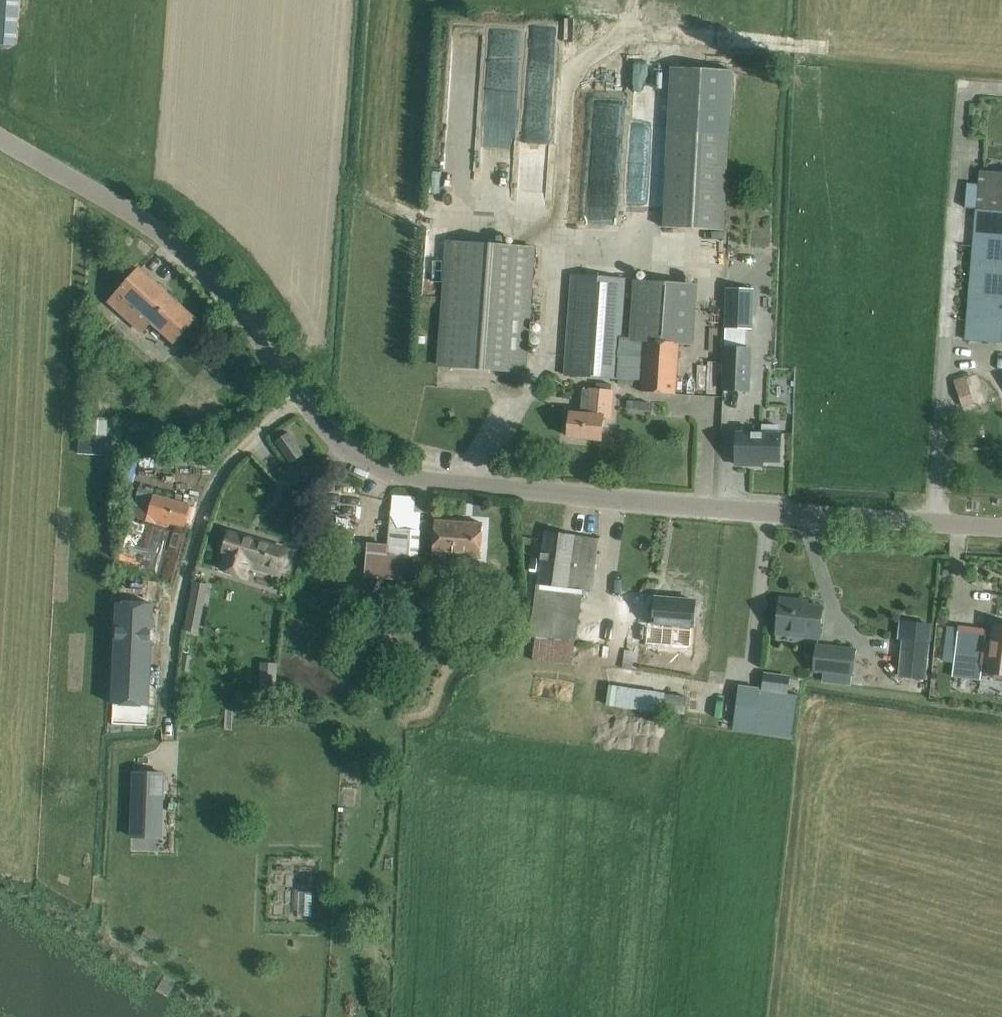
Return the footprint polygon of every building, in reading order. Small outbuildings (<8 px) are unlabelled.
[(9,45),(11,0),(0,0),(0,44),(9,45)] [(732,70),(672,67),(664,227),(724,230),(732,70)] [(1001,343),(1001,174),(979,172),(966,340),(1001,343)] [(519,182),(520,202),(543,201),(542,181),(519,182)] [(439,365),(525,372),(534,247),(448,241),(439,365)] [(140,269),(109,302),(139,330),(150,318),(175,341),(195,319),(140,269)] [(574,275),(567,375),(645,380),(644,393),(675,396),(680,345),(692,346),(697,286),(638,281),(633,341),(646,342),(645,357),(620,355),(627,279),(574,275)] [(727,287),(725,328),(747,329),(752,329),(754,288),(727,287)] [(726,348),(725,365),(724,389),(750,390),(752,349),(726,348)] [(719,389),(721,369),(701,368),(700,388),(719,389)] [(966,375),(954,380),(963,407),(975,403),(966,375)] [(602,439),(604,416),(611,417),(613,393),(591,391),(589,416),(571,414),(569,436),(602,439)] [(85,435),(98,436),(108,437),(109,417),(98,417),(99,402),(87,401),(85,435)] [(779,433),(779,425),(763,424),(762,432),(737,432),(736,464),(752,465),(752,461),(780,462),(781,433),(779,433)] [(289,432),(277,441),(292,463),(305,454),(289,432)] [(155,495),(138,560),(174,570),(182,539),(177,538),(186,504),(155,495)] [(392,511),(391,524),(388,554),(401,555),(401,556),(418,557),(421,513),(392,511)] [(435,520),(434,540),(433,555),(432,575),(457,576),(458,556),(481,558),(483,523),(435,520)] [(577,641),(585,590),(591,591),(599,538),(545,530),(530,634),(536,635),(533,660),(572,663),(575,640),(577,641)] [(246,576),(249,567),(281,577),(283,569),(289,550),(229,532),(223,551),(227,552),(222,569),(246,576)] [(193,586),(183,634),(198,637),(208,590),(193,586)] [(654,622),(646,621),(644,641),(675,643),(676,625),(693,627),(695,600),(656,597),(654,622)] [(781,597),(777,628),(804,631),(803,636),(819,638),(823,606),(798,604),(798,599),(781,597)] [(155,603),(118,601),(113,704),(150,705),(155,603)] [(953,676),(980,680),(982,664),(987,665),(986,673),(988,673),(988,675),(1001,676),(1001,625),(994,624),(991,650),(985,650),(987,629),(960,626),(953,676)] [(902,637),(899,676),(926,678),(930,640),(902,637)] [(856,649),(817,645),(814,670),(824,671),(822,681),(851,685),(853,674),(856,649)] [(261,661),(259,683),(277,684),(278,662),(261,661)] [(764,672),(762,689),(788,694),(791,675),(764,672)] [(608,685),(607,706),(663,713),(664,706),(685,709),(686,701),(664,698),(665,694),(608,685)] [(729,729),(792,740),(799,696),(788,694),(762,689),(733,685),(731,698),(734,699),(729,729)] [(688,721),(657,716),(655,725),(686,730),(688,721)] [(133,771),(131,837),(132,837),(163,838),(166,772),(135,771),(133,771)]
